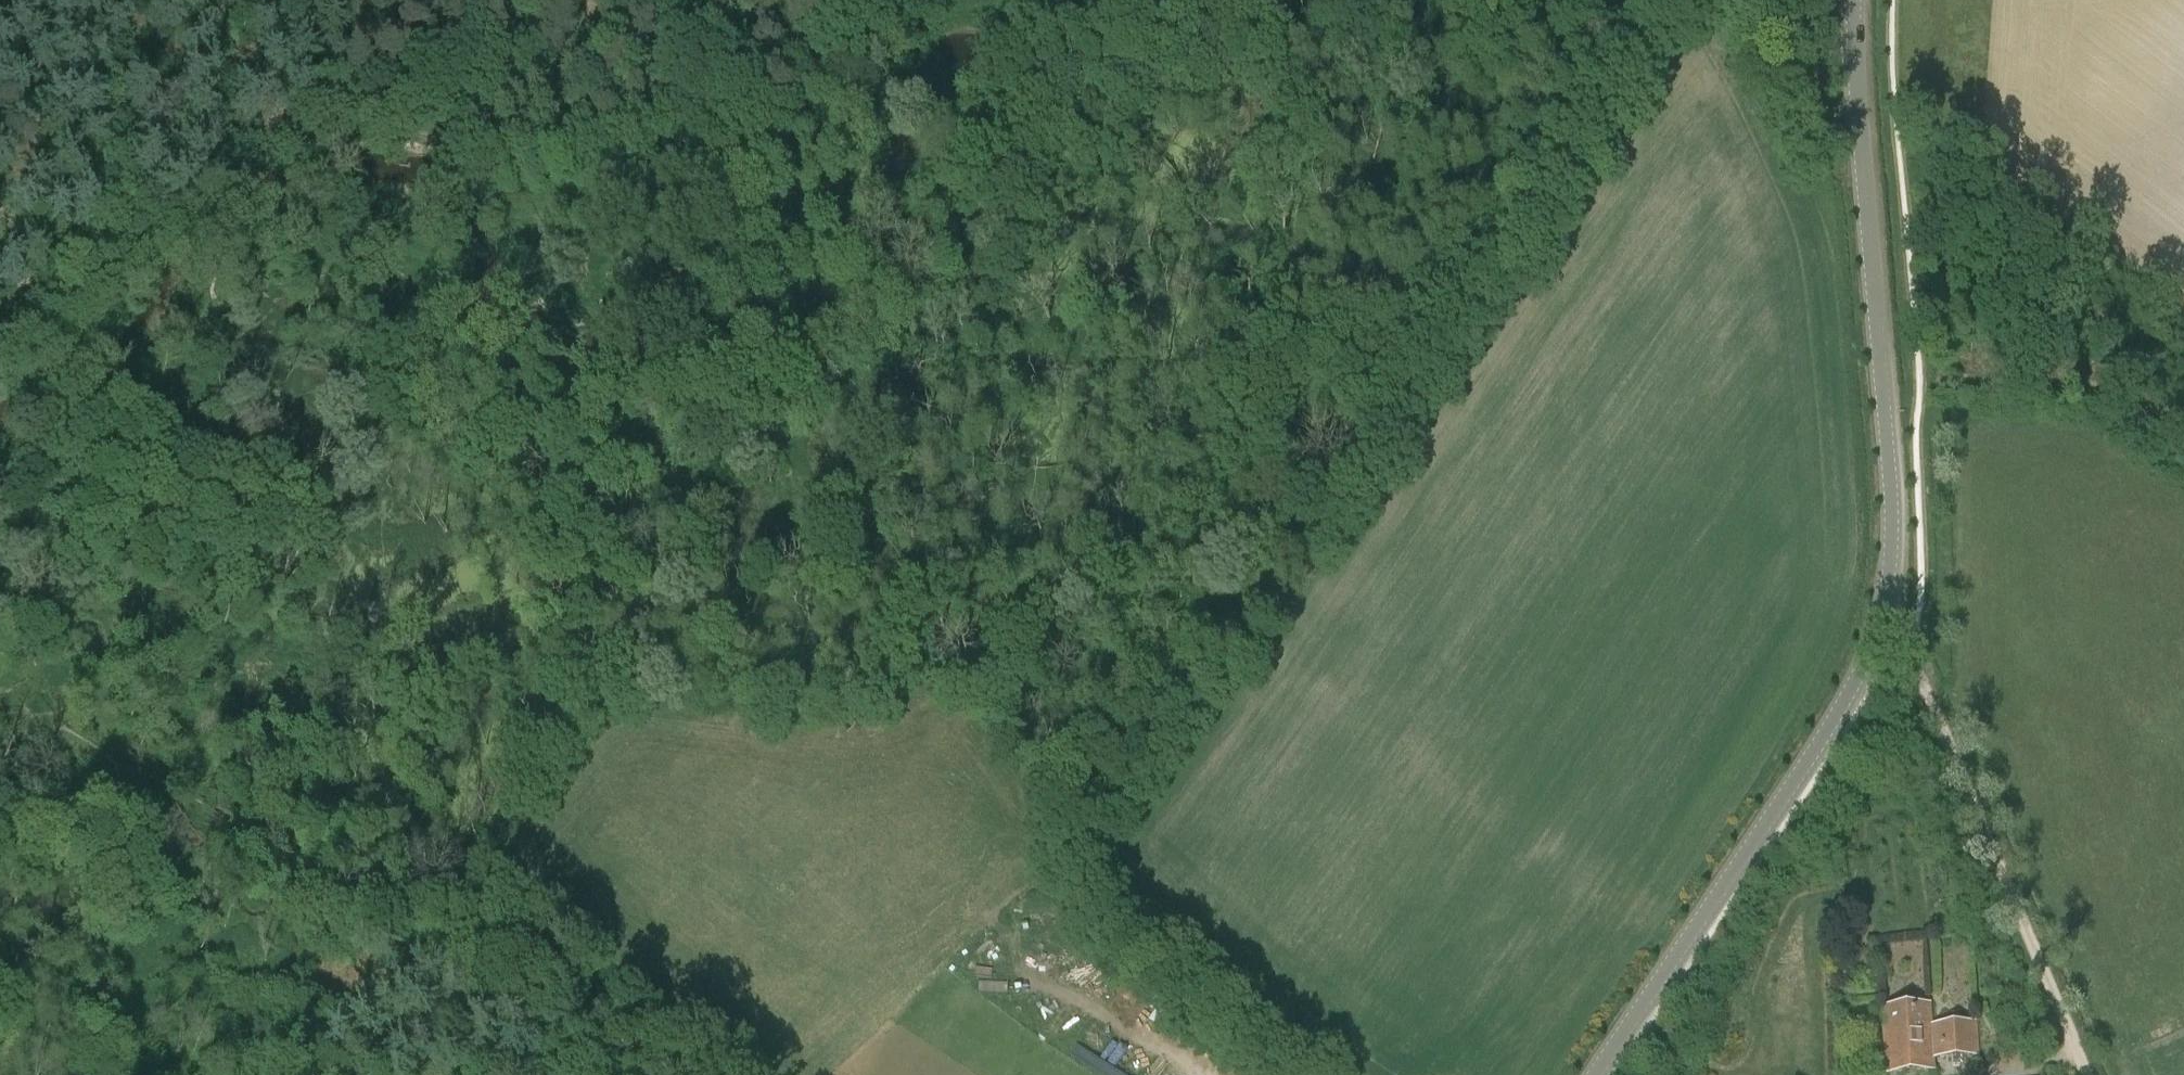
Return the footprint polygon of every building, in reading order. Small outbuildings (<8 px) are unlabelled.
[(1883,1008),(1888,1073),(1934,1070),(1933,1059),(1978,1055),(1975,1022),(1931,1025),(1929,1004),(1883,1008)]
